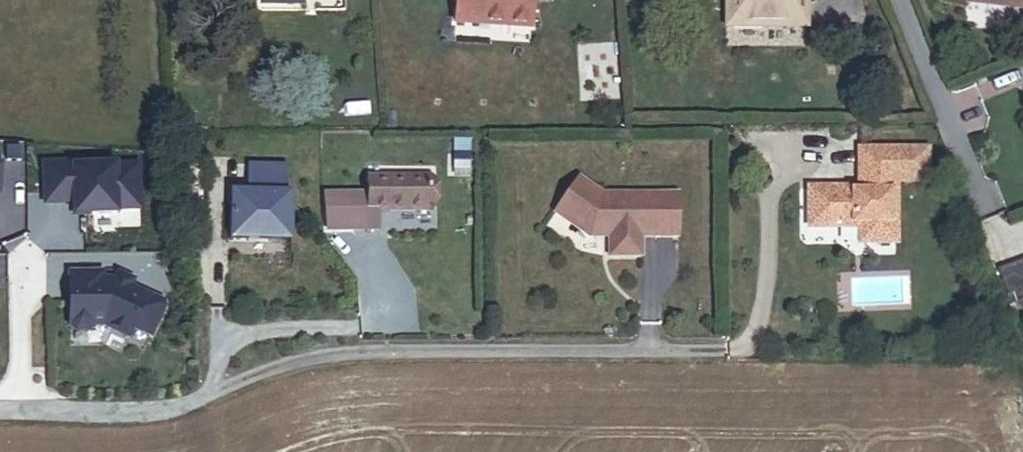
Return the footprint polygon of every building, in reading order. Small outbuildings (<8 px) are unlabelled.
[(534,0),(464,0),(463,8),(533,13),(534,0)] [(802,0),(726,0),(725,22),(800,26),(802,0)] [(1022,10),(1022,0),(967,0),(966,4),(1022,10)] [(861,183),(856,188),(808,188),(808,227),(840,227),(847,220),(856,220),(860,225),(861,227),(860,242),(895,242),(895,182),(934,182),(934,151),(858,151),(858,180),(861,183)] [(142,207),(141,164),(77,165),(77,161),(46,162),(47,201),(76,200),(77,209),(91,208),(91,213),(119,212),(119,208),(142,207)] [(291,239),(291,167),(252,167),(251,197),(240,197),(240,239),(291,239)] [(431,211),(431,178),(368,178),(368,211),(431,211)] [(656,237),(656,194),(601,195),(579,179),(555,214),(589,237),(610,237),(609,256),(641,256),(641,237),(656,237)] [(106,273),(79,273),(79,299),(74,299),(74,326),(79,331),(93,331),(98,326),(108,325),(133,337),(137,328),(156,336),(169,308),(168,303),(134,287),(121,281),(118,280),(106,280),(106,273)] [(134,287),(138,281),(124,274),(121,281),(134,287)]
